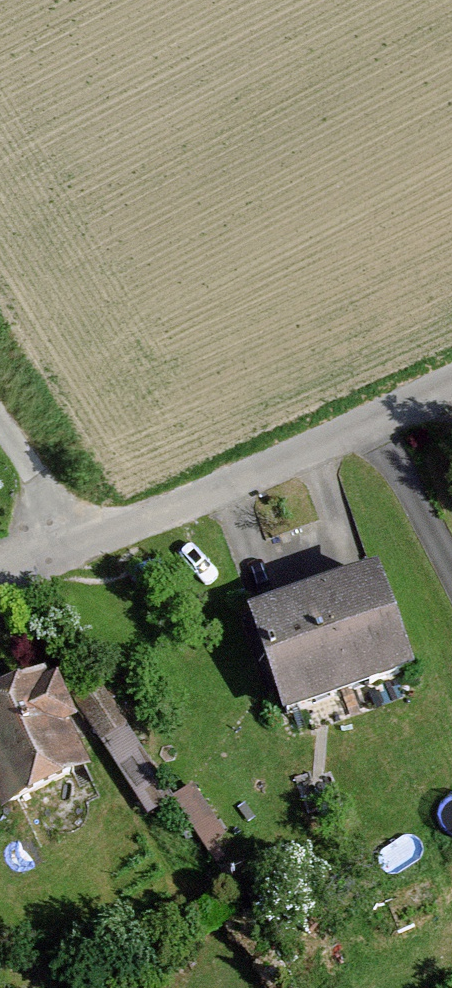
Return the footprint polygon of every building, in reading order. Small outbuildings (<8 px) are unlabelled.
[(261,724),(392,678),(358,581),(227,627),(261,724)] [(0,708),(0,811),(6,825),(99,783),(55,683),(0,708)]
